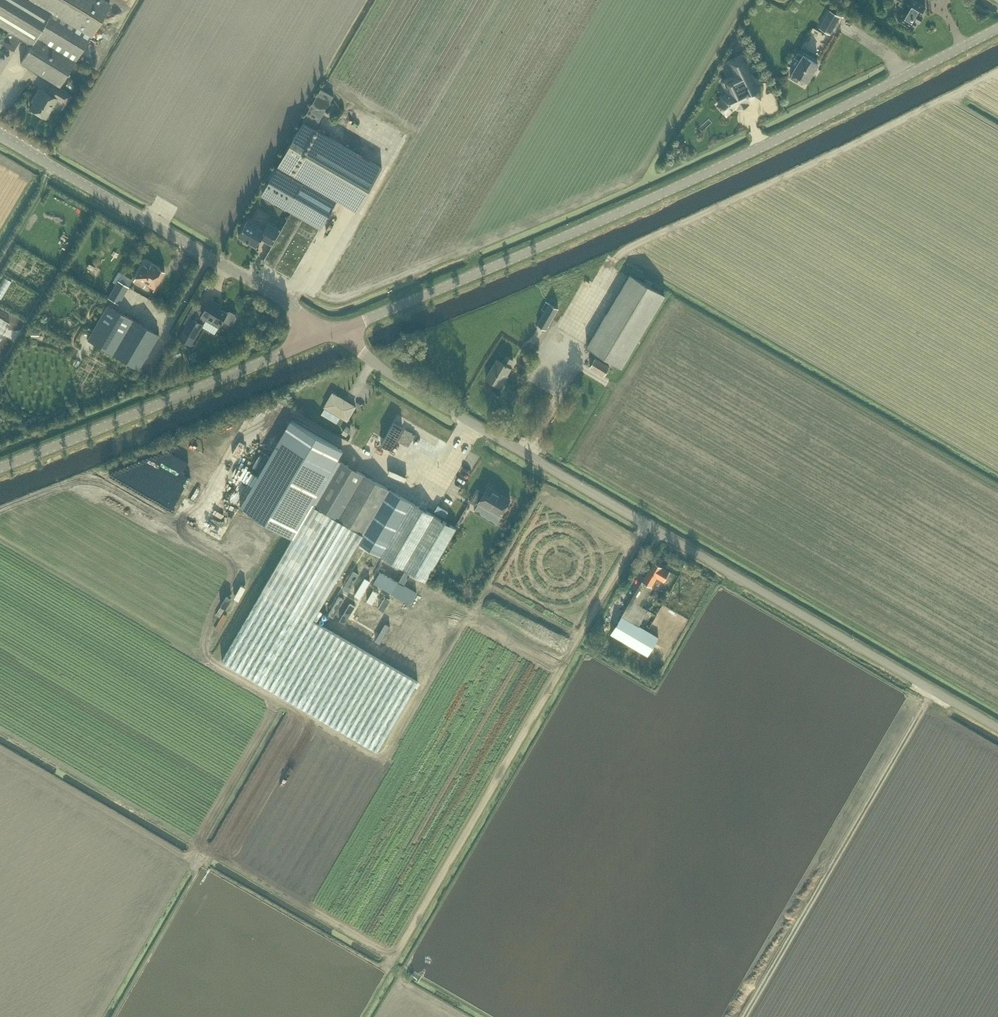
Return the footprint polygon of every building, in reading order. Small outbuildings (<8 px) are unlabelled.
[(33,0),(0,0),(0,25),(9,30),(3,39),(2,38),(0,40),(0,42),(1,43),(14,49),(21,38),(24,39),(31,44),(51,11),(33,0)] [(91,35),(111,3),(106,0),(33,0),(51,11),(91,35)] [(901,1),(900,3),(905,6),(898,18),(906,23),(907,25),(910,27),(912,27),(913,27),(913,28),(914,28),(914,27),(918,20),(920,21),(923,16),(921,15),(926,7),(914,0),(900,0),(901,1)] [(819,28),(830,34),(841,16),(830,10),(819,28)] [(75,62),(91,35),(51,11),(31,44),(20,63),(60,87),(72,66),(82,72),(85,68),(75,62)] [(107,57),(116,45),(112,43),(103,55),(107,57)] [(819,64),(803,54),(798,51),(795,57),(800,60),(790,78),(798,82),(801,77),(808,81),(819,64)] [(717,102),(711,109),(723,120),(730,112),(733,111),(735,113),(748,107),(747,105),(749,104),(760,102),(757,86),(753,86),(738,56),(723,63),(729,76),(715,83),(722,95),(715,99),(717,102)] [(46,117),(56,100),(65,105),(72,94),(53,83),(48,92),(41,87),(35,97),(36,97),(30,108),(46,117)] [(321,90),(306,115),(319,122),(334,97),(321,90)] [(304,122),(262,194),(292,211),(263,261),(292,277),(338,200),(357,211),(382,167),(304,122)] [(268,223),(265,229),(249,219),(239,236),(257,247),(262,238),(271,244),(280,230),(268,223)] [(343,225),(345,230),(353,226),(351,221),(343,225)] [(83,267),(93,273),(96,269),(89,265),(92,260),(88,257),(83,267)] [(149,267),(143,264),(136,278),(154,289),(165,272),(151,263),(149,267)] [(622,367),(666,295),(630,274),(587,346),(622,367)] [(129,286),(119,280),(118,280),(108,297),(119,304),(129,286)] [(234,323),(237,317),(236,314),(230,310),(226,312),(222,309),(223,306),(212,299),(201,317),(199,321),(191,316),(179,337),(193,345),(207,320),(219,328),(223,320),(224,320),(223,322),(229,325),(230,324),(234,323)] [(550,303),(546,301),(542,309),(545,311),(538,324),(547,330),(559,309),(550,303)] [(107,304),(87,339),(139,369),(159,335),(107,304)] [(49,345),(56,330),(53,328),(46,343),(49,345)] [(174,358),(183,355),(180,349),(172,352),(174,358)] [(507,374),(512,367),(510,366),(514,359),(507,355),(503,361),(498,359),(486,378),(500,386),(505,378),(506,378),(508,375),(507,374)] [(605,376),(610,366),(595,358),(590,367),(605,376)] [(333,392),(325,406),(348,419),(356,405),(333,392)] [(291,421),(241,507),(294,538),(314,503),(364,532),(358,542),(426,582),(457,528),(338,459),(342,452),(291,421)] [(397,429),(395,436),(398,437),(396,444),(400,446),(400,445),(411,448),(415,437),(404,433),(405,432),(397,429)] [(263,449),(267,453),(273,448),(268,444),(263,449)] [(433,464),(435,456),(427,454),(425,461),(433,464)] [(511,501),(488,488),(484,494),(477,490),(470,502),(477,507),(479,504),(501,517),(511,501)] [(262,591),(222,660),(377,751),(418,681),(313,620),(336,581),(358,542),(364,532),(314,503),(294,538),(262,591)] [(454,514),(461,518),(467,507),(460,503),(454,514)] [(449,512),(439,506),(436,510),(446,516),(449,512)] [(647,618),(651,611),(642,606),(656,584),(659,586),(662,580),(664,581),(670,571),(664,567),(653,561),(611,634),(648,655),(659,637),(639,626),(645,616),(647,618)] [(381,572),(375,582),(411,603),(417,593),(381,572)] [(251,819),(259,806),(254,803),(247,817),(251,819)] [(232,823),(222,838),(228,842),(238,826),(232,823)]
